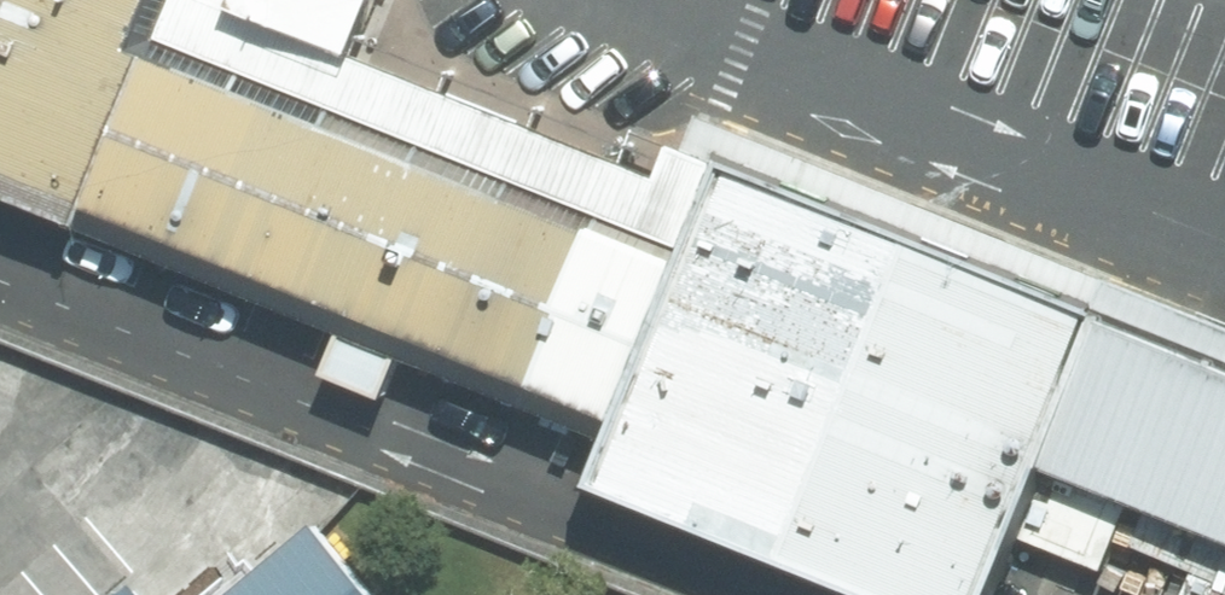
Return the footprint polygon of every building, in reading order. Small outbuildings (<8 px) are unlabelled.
[(624,424),(693,251),(163,37),(177,0),(0,0),(0,193),(85,225),(92,207),(624,424)] [(163,37),(693,251),(728,160),(1112,312),(1224,358),(1224,320),(704,113),(680,182),(360,52),(381,0),(177,0),(163,37)] [(728,160),(693,251),(624,424),(617,442),(600,486),(879,594),(998,594),(1021,536),(1050,464),(1112,312),(728,160)] [(92,207),(85,225),(617,442),(624,424),(92,207)] [(1112,312),(1050,464),(1137,499),(1151,505),(1224,535),(1224,358),(1112,312)] [(1050,464),(1021,536),(1110,571),(1137,499),(1050,464)] [(340,502),(226,594),(417,594),(340,502)] [(1151,505),(1137,545),(1194,571),(1185,594),(1224,594),(1224,535),(1151,505)] [(153,546),(92,594),(193,594),(153,546)]
